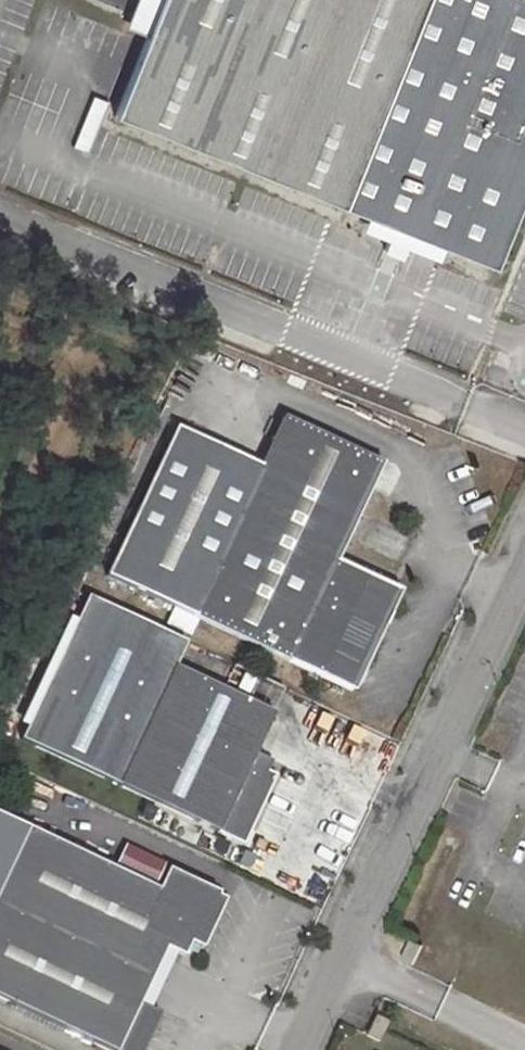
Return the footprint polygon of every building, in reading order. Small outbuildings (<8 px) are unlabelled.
[(145,35),(112,118),(491,271),(524,186),(524,0),(159,0),(145,35)] [(125,27),(145,35),(159,0),(135,0),(125,27)] [(106,103),(90,97),(70,147),(85,154),(106,103)] [(34,393),(20,390),(17,399),(31,403),(34,393)] [(343,562),(389,464),(291,418),(268,467),(185,427),(114,575),(360,692),(406,593),(343,562)] [(24,737),(121,784),(247,843),(280,774),(253,761),(276,712),(178,665),(189,641),(91,594),(24,737)] [(30,826),(0,812),(0,995),(115,1049),(143,1049),(162,1011),(141,1001),(168,946),(185,954),(192,940),(204,945),(227,898),(219,895),(221,891),(170,867),(160,888),(30,826)] [(127,844),(118,864),(158,883),(167,863),(127,844)] [(413,939),(404,958),(415,964),(424,944),(413,939)] [(390,1021),(377,1015),(368,1034),(381,1041),(390,1021)]
